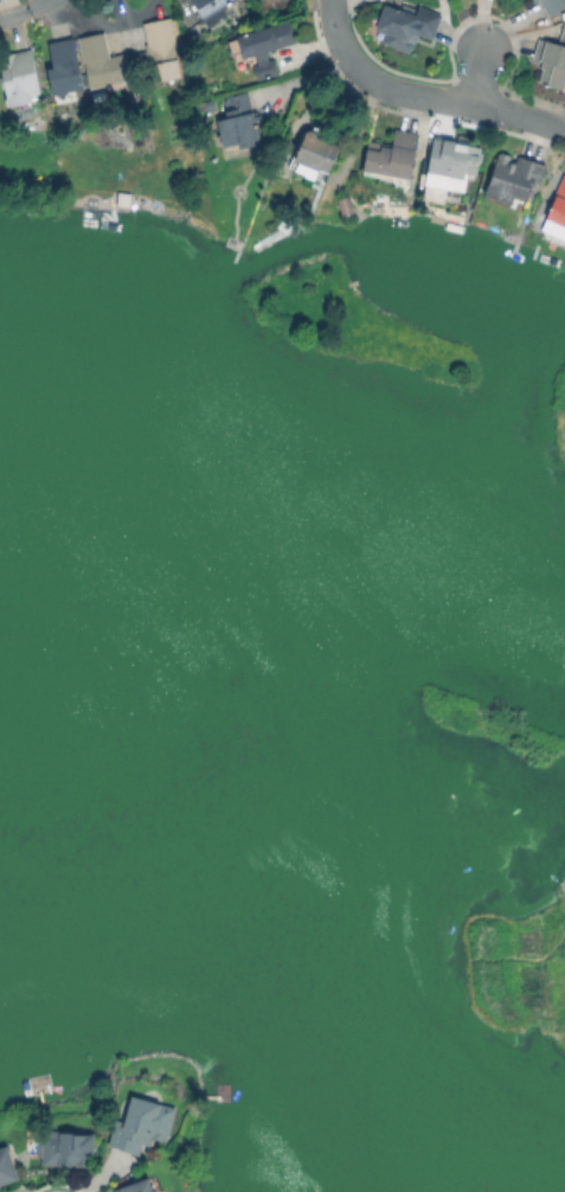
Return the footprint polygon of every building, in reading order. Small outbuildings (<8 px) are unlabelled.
[(203,24),(187,0),(239,0),(203,24)] [(564,0),(564,2),(564,7),(548,17),(540,0),(564,0)] [(381,6),(415,17),(418,6),(439,13),(430,41),(417,37),(410,56),(380,45),(384,33),(373,30),(381,6)] [(182,78),(140,86),(134,55),(145,52),(140,24),(171,18),(182,78)] [(271,52),(278,75),(256,81),(249,57),(240,59),(235,37),(290,19),(297,44),(271,52)] [(563,25),(564,26),(564,88),(564,92),(535,84),(541,62),(531,59),(537,38),(558,43),(563,25)] [(104,33),(109,56),(127,52),(133,79),(88,89),(77,38),(104,33)] [(81,90),(49,96),(43,65),(51,63),(47,43),(72,38),(81,90)] [(7,107),(0,77),(0,57),(31,50),(43,98),(7,107)] [(259,145),(224,153),(217,121),(225,118),(223,110),(227,107),(224,101),(248,95),(259,145)] [(416,134),(406,180),(362,171),(368,141),(391,145),(394,129),(416,134)] [(341,147),(329,177),(290,162),(302,132),(341,147)] [(481,146),(476,177),(466,174),(462,192),(423,186),(431,137),(481,146)] [(546,166),(540,187),(533,185),(527,201),(512,197),(509,205),(483,198),(497,152),(546,166)] [(564,173),(564,226),(546,218),(564,173)] [(179,1104),(167,1140),(154,1136),(152,1143),(142,1140),(139,1154),(105,1143),(115,1114),(124,1117),(133,1090),(179,1104)] [(96,1128),(96,1151),(88,1151),(88,1164),(33,1162),(33,1127),(96,1128)] [(20,1174),(0,1182),(0,1144),(7,1141),(20,1174)] [(150,1173),(157,1191),(111,1191),(109,1186),(150,1173)]
